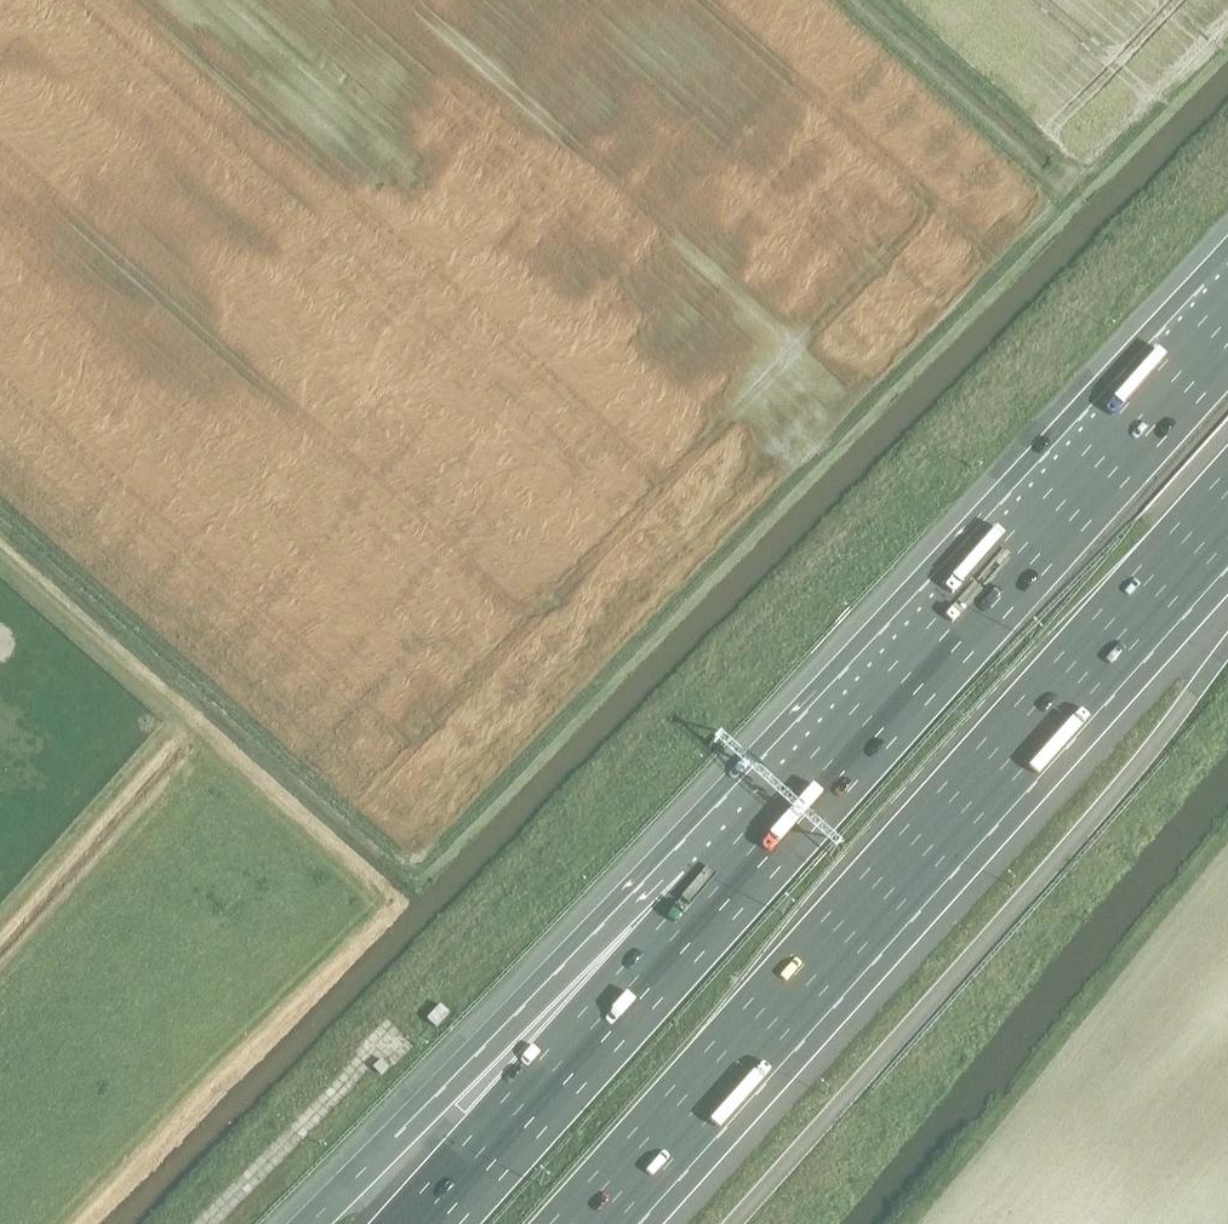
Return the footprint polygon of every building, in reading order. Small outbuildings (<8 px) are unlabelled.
[(440,1003),(426,1018),(437,1027),(450,1012),(440,1003)]
